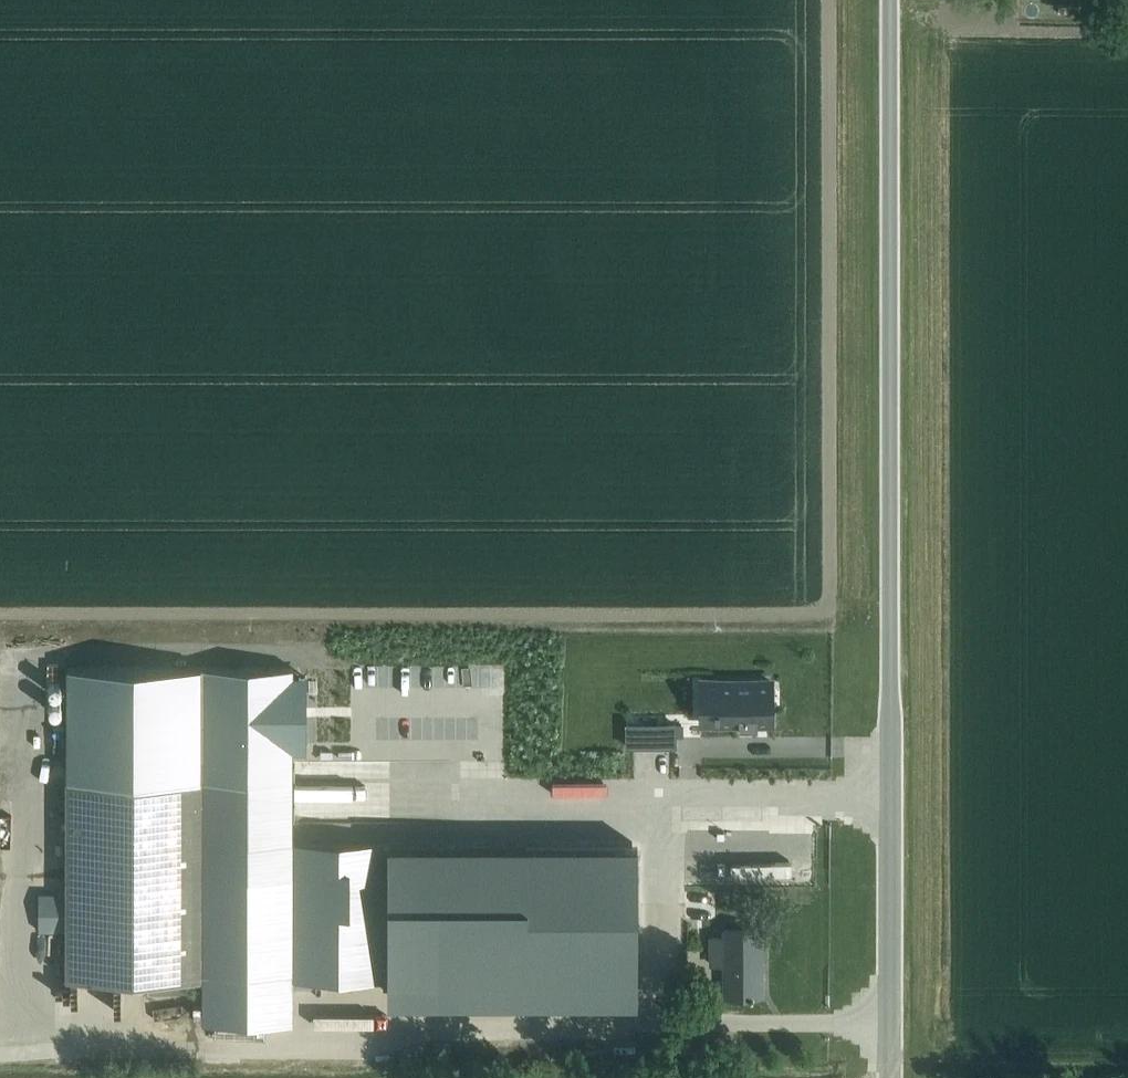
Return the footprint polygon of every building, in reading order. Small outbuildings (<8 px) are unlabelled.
[(67,745),(67,778),(203,779),(292,779),(292,760),(292,751),(292,748),(299,748),(299,677),(292,676),(292,668),(67,667),(67,745)] [(738,723),(738,728),(740,728),(740,727),(755,727),(755,728),(757,728),(757,723),(771,724),(771,681),(716,681),(716,723),(738,723)] [(626,723),(626,745),(675,745),(675,724),(626,723)] [(67,778),(66,978),(203,978),(203,779),(67,778)] [(203,779),(203,978),(203,1022),(292,1022),(292,845),(292,779),(203,779)] [(385,979),(635,979),(635,851),(385,851),(385,979)] [(728,894),(729,860),(708,859),(707,893),(728,894)] [(763,950),(764,930),(723,930),(723,938),(710,938),(710,964),(723,964),(723,996),(749,996),(749,997),(752,997),(752,996),(761,995),(761,950),(763,950)]
